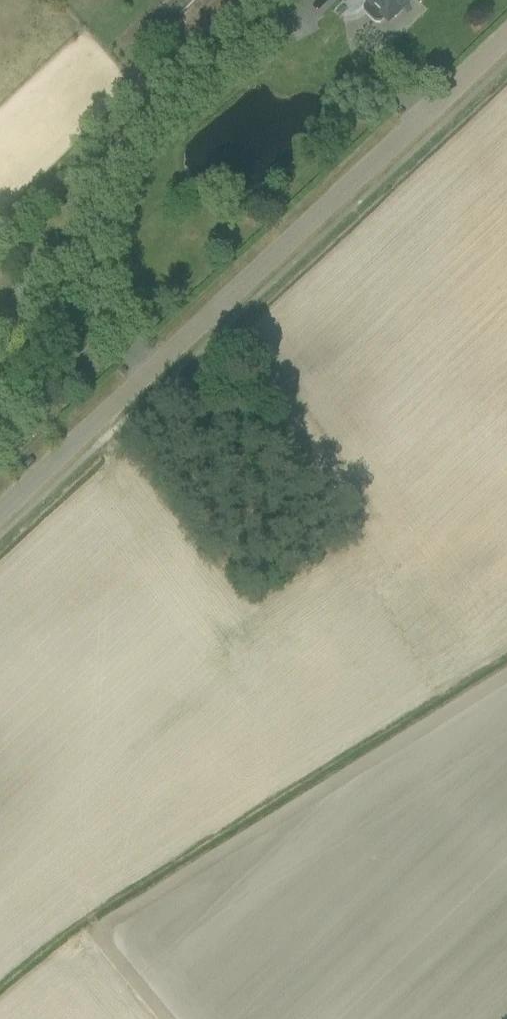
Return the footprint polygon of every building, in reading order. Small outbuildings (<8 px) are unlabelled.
[(367,1),(362,6),(362,11),(374,24),(380,24),(385,19),(388,21),(409,0),(367,0),(367,1)]
